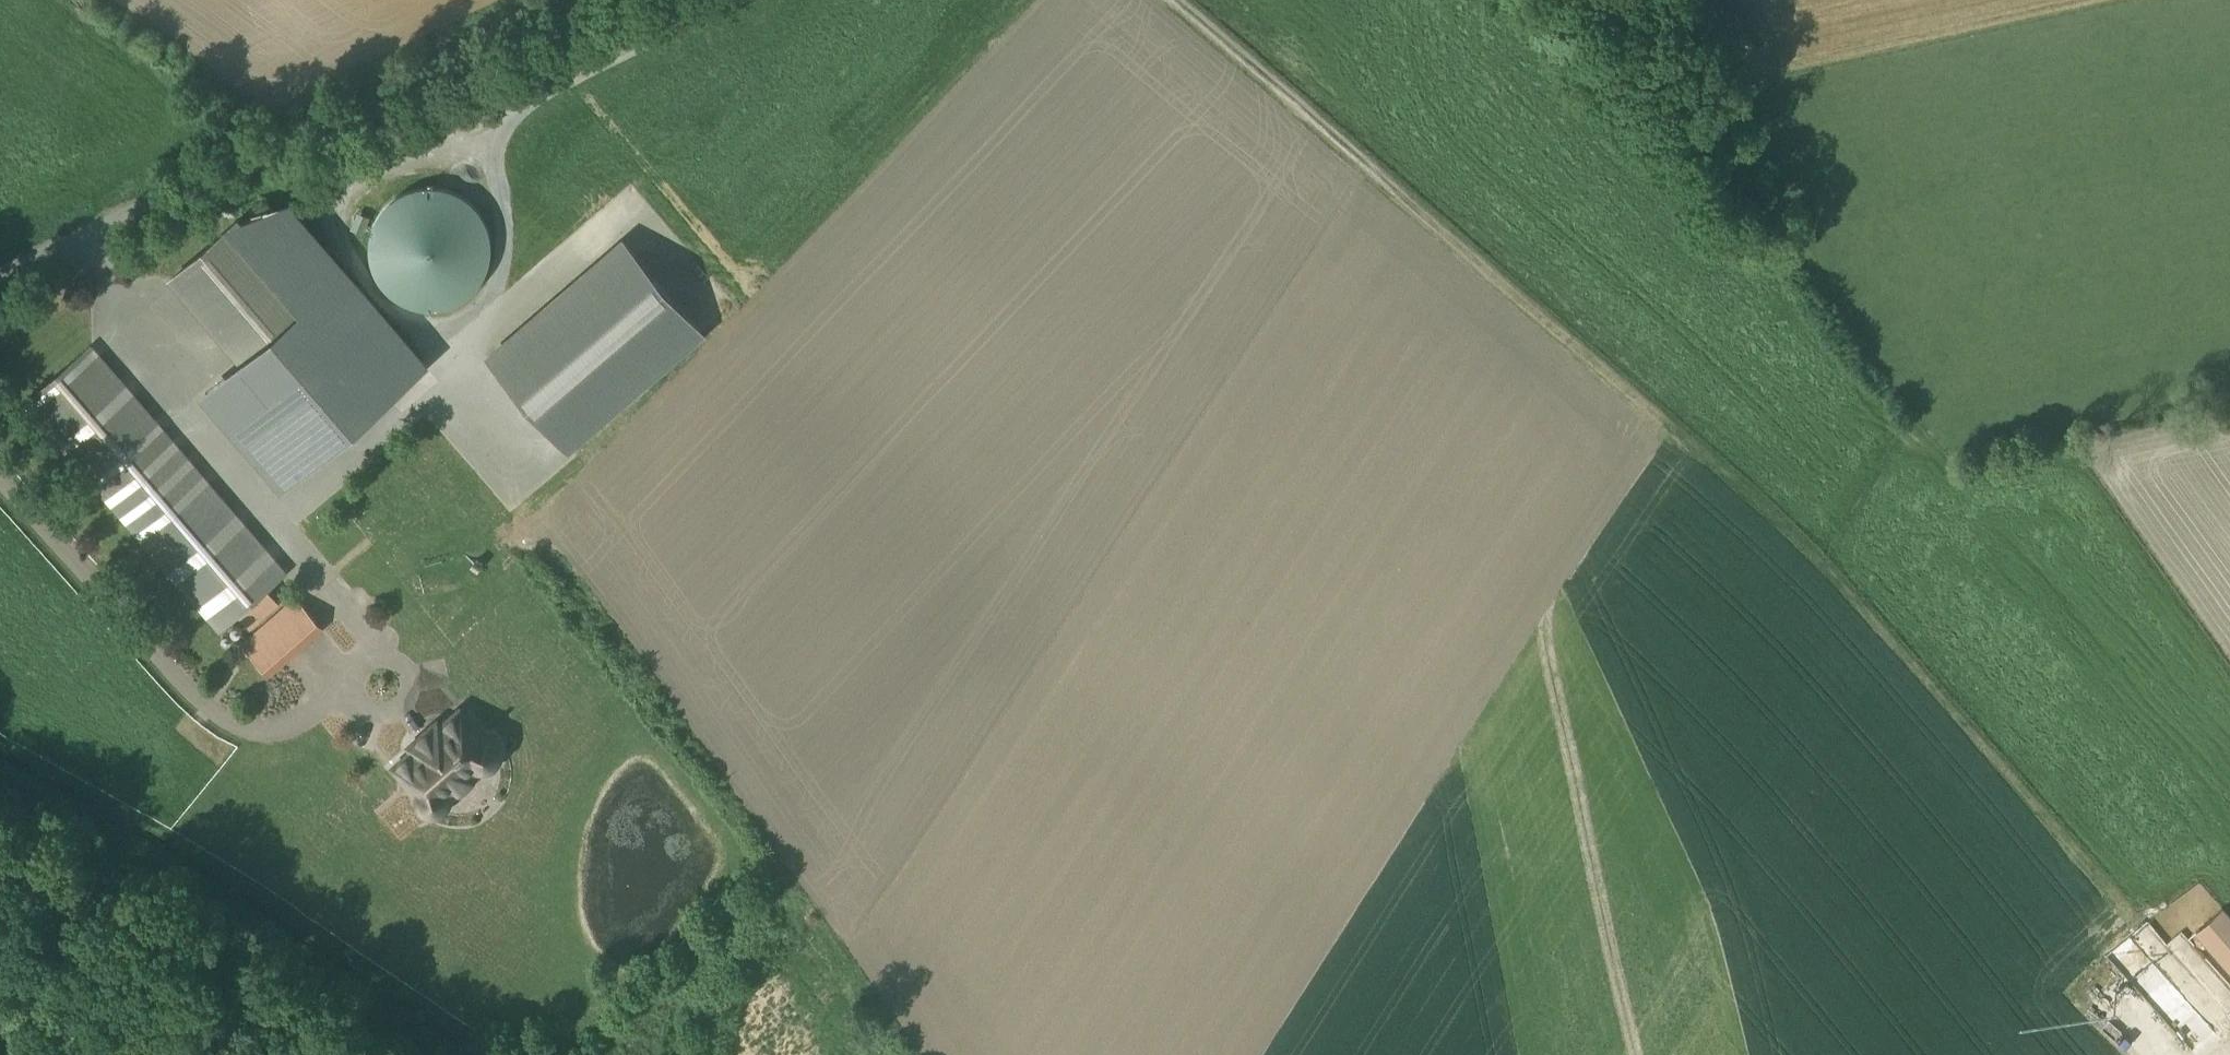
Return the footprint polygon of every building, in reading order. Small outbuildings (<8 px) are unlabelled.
[(319,309),(244,224),(177,283),(252,368),(319,309)] [(293,575),(98,346),(29,404),(224,633),(248,615),(275,591),(293,575)] [(332,635),(299,598),(289,607),(275,591),(248,615),(262,631),(248,643),(281,680),(332,635)] [(492,748),(461,710),(395,764),(424,799),(412,809),(436,838),(471,809),(460,796),(491,771),(500,783),(522,765),(502,740),(492,748)] [(2203,933),(2229,967),(2229,912),(2203,933)]
